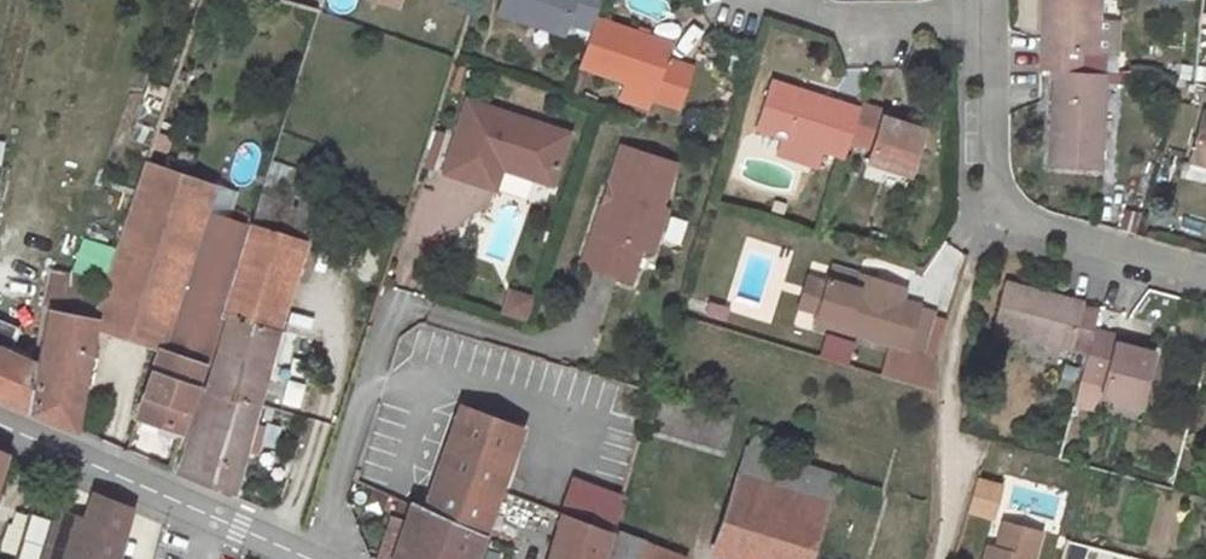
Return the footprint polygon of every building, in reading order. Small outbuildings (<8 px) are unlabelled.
[(192,9),(208,14),(212,0),(195,0),(192,9)] [(595,30),(600,16),(605,0),(507,0),(503,15),(569,35),(573,23),(595,30)] [(1038,73),(1051,73),(1074,73),(1074,76),(1092,77),(1093,56),(1096,23),(1097,0),(1043,0),(1038,73)] [(679,40),(600,16),(595,30),(584,67),(633,82),(662,92),(660,98),(685,106),(699,64),(673,56),(679,40)] [(1116,25),(1096,23),(1093,56),(1114,58),(1116,25)] [(1074,73),(1051,73),(1044,170),(1097,174),(1104,78),(1092,77),(1074,76),(1074,73)] [(846,152),(851,136),(861,106),(773,78),(759,124),(846,152)] [(662,92),(633,82),(628,97),(657,106),(660,98),(662,92)] [(570,129),(468,94),(443,166),(478,178),(485,158),(503,164),(553,180),(570,129)] [(900,113),(863,101),(861,106),(851,136),(875,144),(870,157),(913,171),(925,127),(898,118),(900,113)] [(1200,117),(1187,168),(1205,172),(1205,119),(1200,117)] [(146,157),(161,162),(170,133),(155,127),(146,157)] [(679,162),(625,142),(611,183),(625,188),(620,205),(605,200),(595,229),(612,234),(600,267),(631,277),(644,245),(655,249),(670,207),(663,205),(679,162)] [(146,157),(103,297),(97,315),(96,319),(94,327),(160,347),(211,178),(161,162),(146,157)] [(503,164),(485,158),(478,178),(497,184),(503,164)] [(289,182),(292,166),(269,161),(266,178),(289,182)] [(871,165),(867,178),(905,188),(909,175),(871,165)] [(264,195),(211,178),(160,347),(138,419),(183,437),(187,426),(190,426),(227,310),(261,203),(264,195)] [(625,188),(611,183),(605,200),(620,205),(625,188)] [(311,219),(261,203),(227,310),(232,312),(276,327),(311,219)] [(612,234),(595,229),(585,261),(600,267),(612,234)] [(82,236),(73,265),(105,274),(114,245),(82,236)] [(863,275),(859,287),(869,290),(872,277),(863,275)] [(836,279),(828,279),(817,322),(911,349),(923,305),(905,300),(907,288),(872,277),(869,290),(859,287),(836,279)] [(103,297),(48,283),(44,304),(97,315),(103,297)] [(1093,336),(1098,316),(1081,311),(1081,307),(1004,287),(992,334),(1087,357),(1093,336)] [(519,289),(508,295),(504,307),(524,313),(531,293),(519,289)] [(47,309),(34,412),(78,430),(94,327),(96,319),(47,309)] [(235,496),(276,327),(232,312),(181,472),(180,475),(235,496)] [(14,336),(16,321),(0,319),(0,335),(14,336)] [(827,332),(819,355),(848,364),(855,341),(827,332)] [(1093,336),(1087,357),(1080,382),(1103,389),(1100,399),(1138,409),(1153,358),(1131,354),(1113,349),(1115,341),(1093,336)] [(1113,349),(1131,354),(1133,345),(1115,341),(1113,349)] [(36,364),(0,349),(0,398),(30,411),(36,364)] [(654,397),(645,429),(695,444),(704,414),(704,413),(654,397)] [(459,399),(426,505),(481,532),(496,488),(517,417),(459,399)] [(704,414),(695,444),(720,452),(729,421),(704,414)] [(137,423),(133,449),(149,451),(154,426),(137,423)] [(739,473),(717,541),(772,558),(806,558),(825,502),(739,473)] [(569,479),(560,513),(610,531),(622,494),(569,479)] [(967,515),(991,521),(996,497),(973,491),(967,515)] [(52,522),(41,558),(114,558),(131,509),(94,493),(85,523),(54,515),(52,522)] [(414,500),(408,518),(396,557),(395,558),(473,558),(481,532),(426,505),(414,500)] [(560,513),(546,558),(601,558),(610,531),(560,513)] [(384,554),(396,557),(408,518),(397,514),(384,554)] [(1004,529),(997,555),(1012,546),(1036,553),(1040,538),(1004,529)] [(618,533),(610,558),(683,558),(618,533)] [(1036,553),(1012,546),(997,555),(996,558),(1035,558),(1036,553)]
